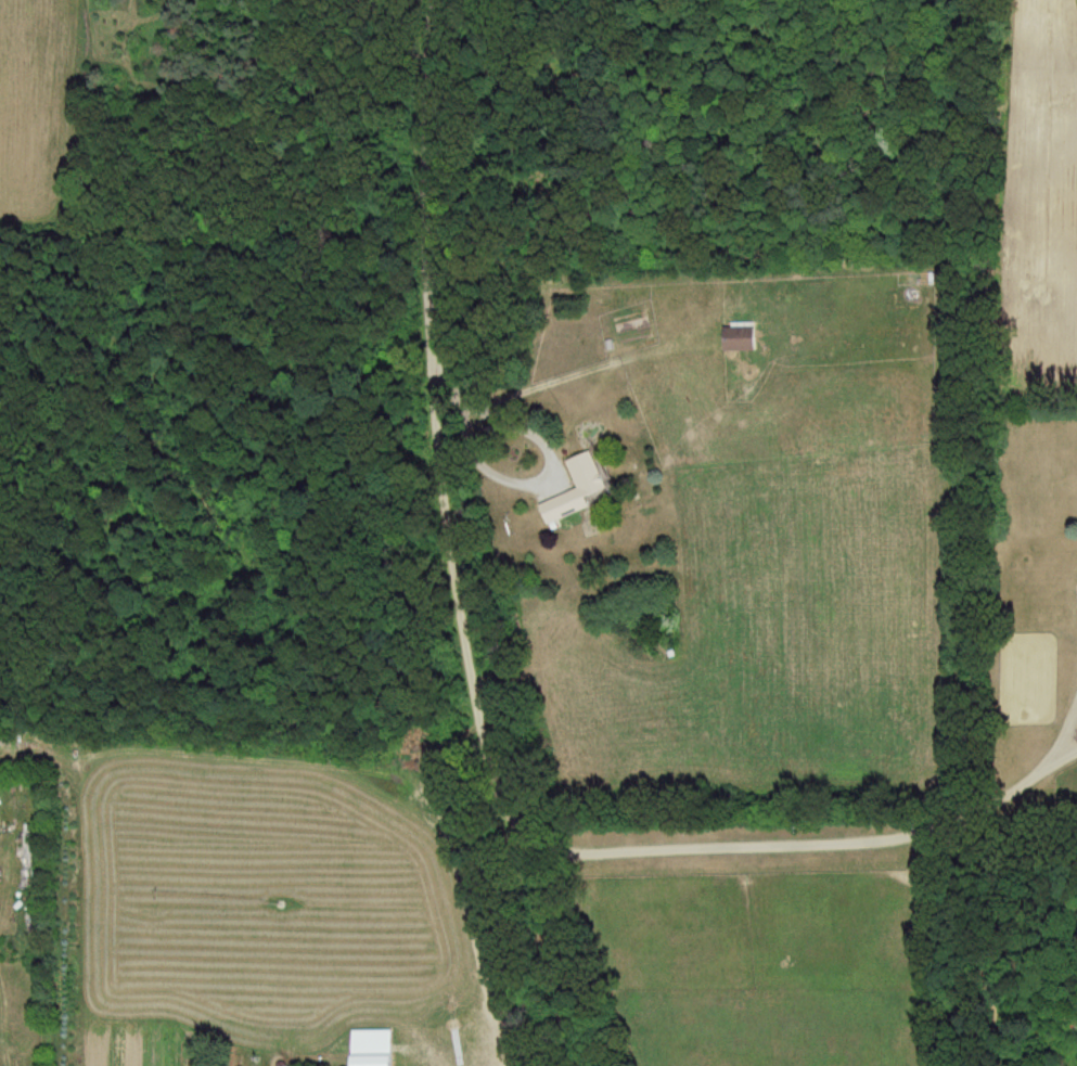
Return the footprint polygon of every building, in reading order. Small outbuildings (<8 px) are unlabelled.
[(761,327),(727,327),(727,351),(761,351),(761,327)] [(598,509),(595,499),(614,493),(599,452),(573,461),(584,491),(544,505),(551,525),(598,509)]
